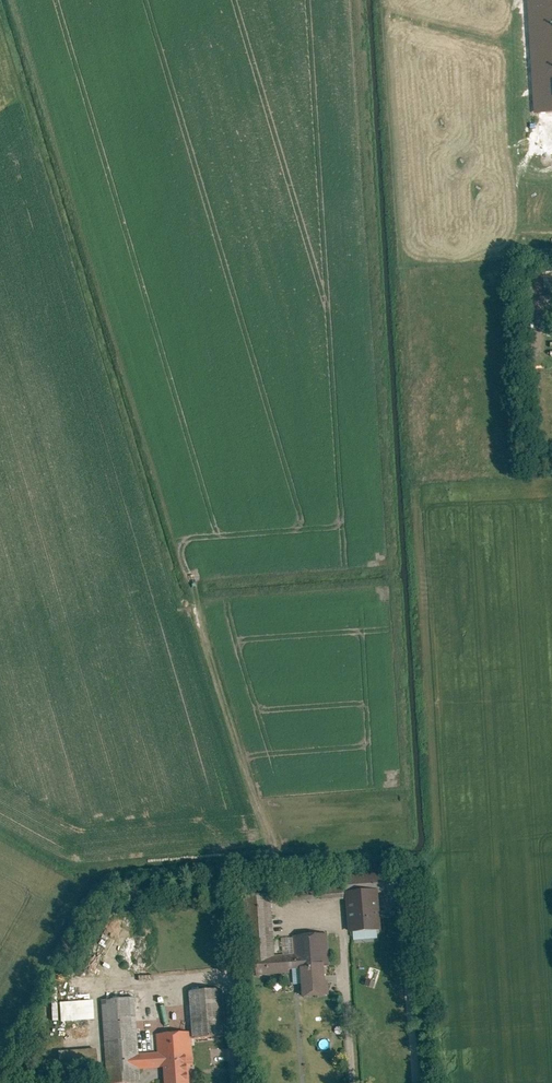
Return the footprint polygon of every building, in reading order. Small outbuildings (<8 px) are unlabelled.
[(350,931),(386,928),(383,888),(347,890),(350,931)] [(272,956),(267,894),(245,895),(251,980),(295,977),(297,997),(323,995),(321,965),(327,965),(325,934),(293,937),(294,954),(272,956)] [(123,960),(129,961),(134,932),(128,931),(123,960)] [(368,977),(377,980),(380,970),(371,967),(368,977)] [(367,985),(376,988),(378,981),(369,978),(367,985)] [(216,988),(186,990),(189,1038),(220,1036),(216,988)] [(100,1000),(106,1078),(107,1078),(125,1077),(135,1076),(135,1072),(155,1070),(155,1082),(187,1082),(184,1033),(153,1036),(154,1053),(135,1055),(131,998),(100,1000)] [(87,999),(67,1000),(68,1026),(89,1025),(87,999)] [(97,1071),(95,1046),(59,1049),(61,1074),(97,1071)]
